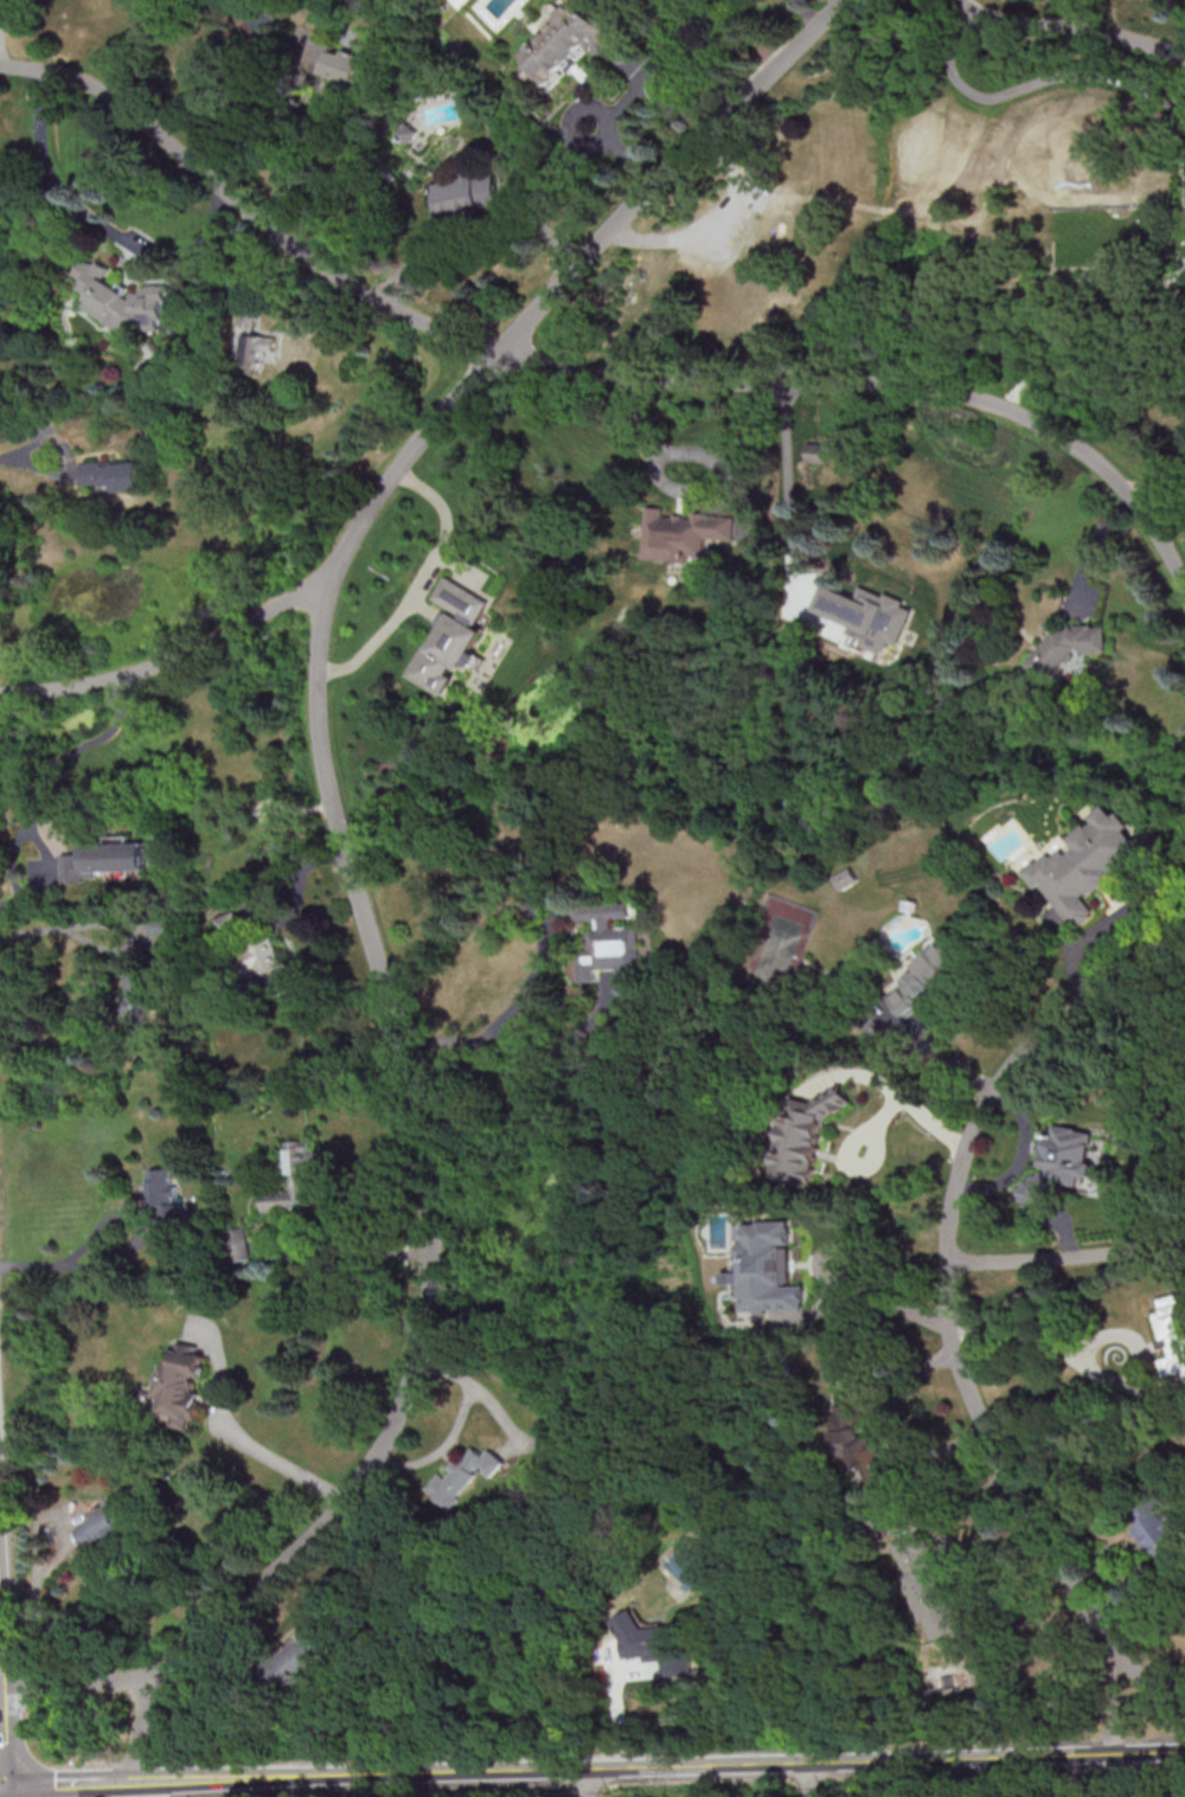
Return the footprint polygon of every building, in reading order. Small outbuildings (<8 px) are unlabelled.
[(591,0),(572,0),(565,7),(557,4),(550,5),(546,11),(550,19),(543,26),(549,32),(525,58),(533,65),(526,73),(538,85),(540,83),(550,91),(594,43),(604,52),(624,31),(591,0)] [(386,68),(314,41),(303,70),(376,96),(386,68)] [(408,126),(399,137),(412,146),(421,134),(408,126)] [(444,222),(500,208),(492,172),(478,174),(475,162),(456,167),(459,180),(436,185),(444,222)] [(90,251),(76,274),(88,281),(83,288),(97,296),(89,308),(132,336),(135,332),(165,330),(165,321),(169,320),(168,301),(173,301),(172,281),(145,283),(145,289),(135,290),(135,297),(129,299),(130,295),(107,280),(115,268),(90,251)] [(239,307),(237,325),(254,326),(252,333),(248,333),(244,366),(254,366),(254,372),(265,374),(268,355),(273,355),(274,349),(281,349),(282,336),(258,334),(261,309),(239,307)] [(824,442),(806,442),(805,462),(823,463),(824,442)] [(140,458),(81,464),(83,492),(142,487),(140,458)] [(734,544),(736,520),(671,514),(671,509),(652,507),(647,558),(704,564),(706,541),(734,544)] [(450,577),(436,601),(451,610),(411,680),(447,700),(486,635),(479,631),(495,603),(450,577)] [(830,583),(819,609),(854,624),(851,633),(869,641),(867,644),(889,654),(895,641),(903,644),(920,609),(908,604),(909,599),(890,591),(889,595),(864,584),(859,596),(830,583)] [(1083,647),(1089,652),(1114,650),(1112,624),(1098,625),(1098,623),(1076,624),(1071,631),(1065,625),(1033,665),(1055,682),(1083,647)] [(1025,872),(1070,931),(1094,912),(1083,898),(1147,849),(1120,815),(1119,815),(1112,806),(1025,872)] [(65,881),(98,880),(98,873),(149,871),(148,840),(79,843),(81,854),(64,854),(65,881)] [(831,877),(838,890),(856,879),(848,866),(831,877)] [(572,904),(572,919),(601,917),(601,924),(590,925),(591,943),(581,943),(583,978),(598,977),(597,965),(623,964),(623,977),(649,975),(646,923),(619,924),(617,916),(639,914),(638,899),(572,904)] [(218,919),(230,948),(243,943),(245,948),(254,945),(257,952),(236,961),(242,977),(264,969),(267,974),(277,970),(290,1002),(303,997),(292,964),(288,965),(277,936),(263,941),(261,935),(250,939),(239,911),(218,919)] [(905,1020),(888,995),(905,981),(904,978),(918,968),(914,963),(943,941),(947,944),(955,937),(971,958),(959,967),(966,977),(950,990),(944,982),(935,988),(931,983),(917,994),(925,1005),(905,1020)] [(129,960),(126,1034),(149,1035),(152,987),(145,987),(146,961),(129,960)] [(769,1175),(811,1187),(831,1115),(853,1100),(843,1083),(820,1097),(822,1100),(819,1103),(790,1096),(769,1175)] [(1055,1122),(1052,1134),(1043,1132),(1037,1163),(1045,1164),(1045,1169),(1018,1189),(1033,1211),(1061,1190),(1062,1182),(1082,1186),(1084,1177),(1095,1179),(1098,1161),(1093,1160),(1097,1130),(1055,1122)] [(290,1141),(293,1189),(262,1190),(263,1213),(295,1212),(295,1202),(313,1201),(312,1182),(320,1182),(318,1140),(290,1141)] [(149,1168),(150,1208),(158,1208),(159,1250),(181,1250),(179,1187),(172,1187),(172,1168),(149,1168)] [(744,1311),(808,1311),(808,1283),(790,1283),(789,1241),(793,1241),(793,1219),(743,1219),(744,1311)] [(248,1259),(243,1227),(223,1230),(228,1262),(248,1259)] [(1167,1358),(1161,1359),(1167,1378),(1184,1373),(1184,1339),(1178,1314),(1184,1311),(1180,1294),(1161,1298),(1165,1311),(1155,1314),(1167,1358)] [(203,1376),(199,1392),(207,1393),(203,1419),(194,1418),(192,1429),(177,1425),(179,1413),(165,1411),(168,1397),(161,1395),(168,1361),(179,1363),(184,1341),(205,1346),(205,1350),(217,1353),(212,1378),(203,1376)] [(839,1392),(838,1412),(828,1416),(841,1456),(851,1453),(857,1470),(866,1467),(871,1482),(888,1477),(880,1455),(886,1452),(882,1438),(877,1440),(873,1432),(869,1433),(865,1424),(867,1394),(839,1392)] [(438,1472),(424,1488),(448,1510),(460,1497),(457,1495),(478,1474),(473,1470),(479,1465),(491,1476),(504,1462),(489,1448),(482,1455),(474,1448),(444,1478),(438,1472)] [(1130,1528),(1152,1557),(1157,1553),(1176,1579),(1184,1572),(1184,1560),(1174,1546),(1184,1539),(1178,1532),(1183,1527),(1171,1512),(1165,1517),(1160,1512),(1164,1509),(1152,1491),(1129,1508),(1139,1521),(1130,1528)] [(78,1528),(87,1546),(105,1536),(108,1541),(113,1539),(115,1545),(145,1532),(128,1494),(92,1510),(96,1520),(78,1528)] [(923,1529),(934,1553),(928,1555),(952,1609),(959,1605),(968,1628),(933,1643),(890,1545),(923,1529)] [(611,1620),(623,1638),(624,1660),(646,1657),(646,1662),(662,1660),(665,1679),(694,1676),(690,1623),(643,1626),(632,1607),(611,1620)] [(258,1664),(281,1657),(312,1631),(332,1655),(302,1680),(268,1692),(258,1664)]
